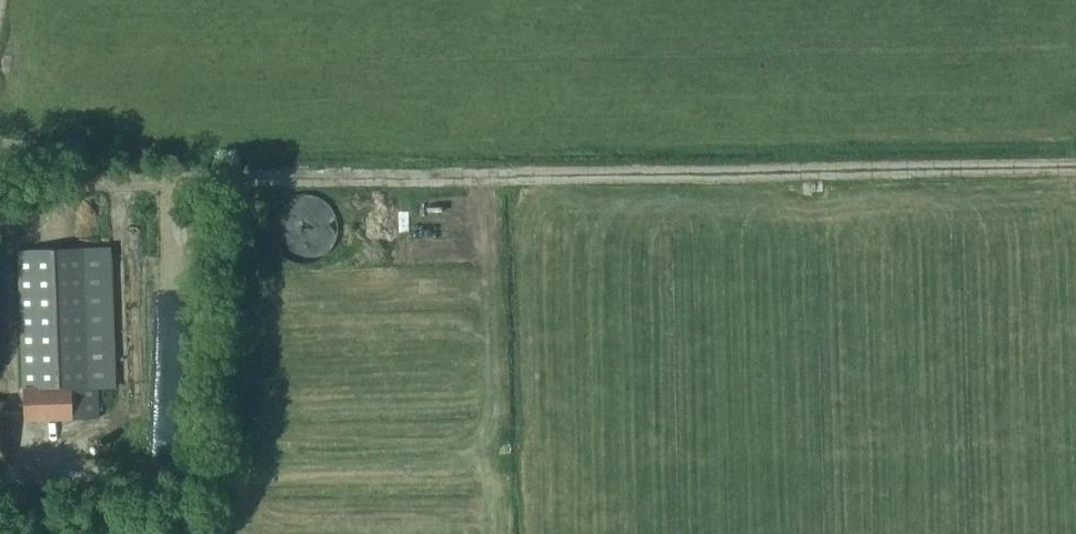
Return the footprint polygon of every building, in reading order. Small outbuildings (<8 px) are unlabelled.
[(339,234),(339,229),(339,223),(338,217),(336,212),(333,207),(330,203),(325,199),(321,196),(316,194),(310,193),(304,192),(299,193),(293,194),(288,196),(283,199),(279,203),(276,207),(273,212),(271,217),(270,223),(269,228),(270,234),(272,239),(274,244),(277,249),(281,253),(286,257),(291,259),(296,261),(301,262),(307,262),(313,261),(318,259),(323,257),(328,253),(331,249),(335,245),(337,240),(339,234)] [(112,385),(108,246),(16,249),(21,418),(96,416),(95,386),(112,385)]
